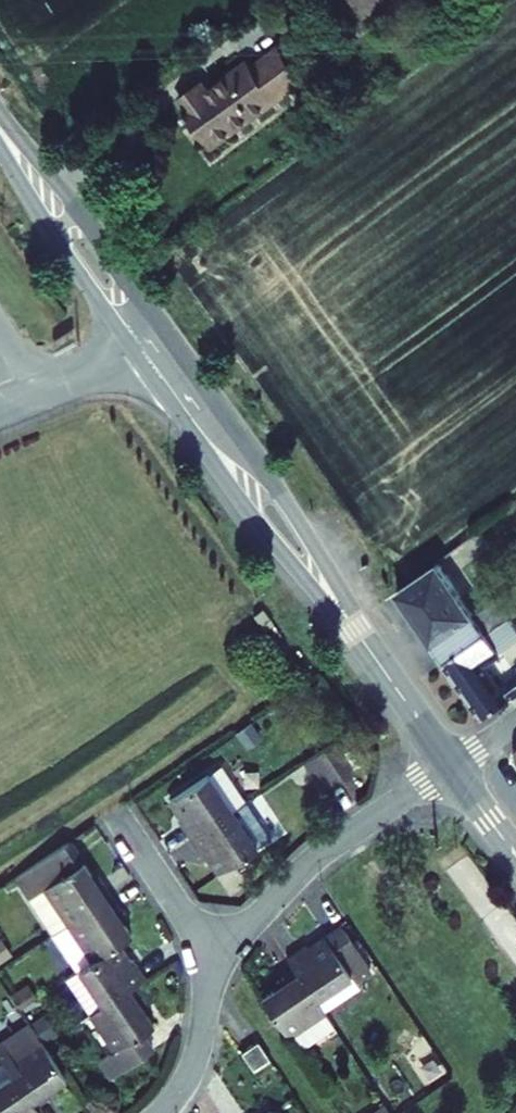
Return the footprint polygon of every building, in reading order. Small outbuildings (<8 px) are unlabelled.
[(212,77),(187,96),(193,105),(219,143),(314,74),(290,42),(262,63),(256,56),(225,77),(230,83),(221,89),(212,77)] [(397,592),(445,661),(487,633),(509,618),(496,598),(472,614),(438,564),(397,592)] [(487,633),(445,661),(444,662),(483,718),(515,696),(515,675),(498,688),(482,665),(515,643),(515,627),(509,618),(487,633)] [(235,731),(243,744),(257,735),(248,722),(235,731)] [(343,734),(312,755),(334,786),(365,765),(343,734)] [(231,759),(179,794),(190,811),(182,818),(196,836),(255,795),(231,759)] [(255,795),(196,836),(210,857),(218,852),(228,865),(279,830),(255,795)] [(15,878),(53,935),(111,895),(98,877),(94,880),(68,842),(15,878)] [(53,935),(77,971),(116,944),(131,934),(118,916),(123,913),(111,895),(53,935)] [(343,928),(309,950),(306,946),(288,958),(296,969),(316,1000),(352,975),(355,980),(370,969),(343,928)] [(77,971),(66,978),(90,1014),(133,985),(145,977),(133,959),(128,962),(116,944),(77,971)] [(324,1011),(316,1000),(296,969),(278,982),(281,986),(263,998),(288,1035),(324,1011)] [(324,1011),(360,987),(355,980),(352,975),(316,1000),(324,1011)] [(12,995),(21,1009),(37,998),(28,984),(12,995)] [(114,1050),(99,1060),(112,1079),(153,1051),(141,1033),(153,1024),(141,1006),(145,1003),(133,985),(90,1014),(114,1050)] [(288,1035),(297,1049),(333,1025),(324,1011),(288,1035)] [(2,1053),(20,1079),(40,1108),(52,1104),(60,1098),(55,1092),(74,1080),(37,1028),(2,1053)] [(397,1041),(413,1051),(420,1039),(404,1030),(397,1041)] [(254,1071),(270,1060),(258,1041),(241,1052),(254,1071)] [(0,1093),(0,1112),(43,1112),(40,1108),(20,1079),(0,1093)] [(375,1112),(394,1112),(388,1104),(375,1112)]
